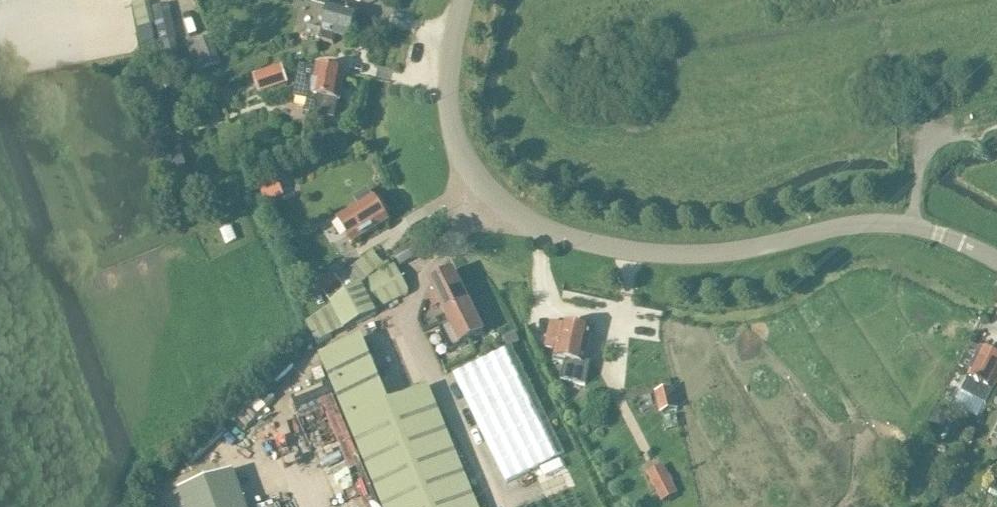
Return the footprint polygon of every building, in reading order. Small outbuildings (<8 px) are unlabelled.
[(359,15),(330,6),(331,0),(305,0),(330,7),(320,41),(333,45),(336,36),(352,41),(359,15)] [(197,74),(220,66),(210,39),(187,47),(197,74)] [(166,54),(164,42),(144,47),(147,59),(166,54)] [(302,48),(305,58),(319,54),(316,45),(302,48)] [(319,69),(300,66),(297,83),(293,98),(309,102),(307,113),(334,119),(338,102),(345,72),(319,67),(319,69)] [(288,83),(283,67),(253,76),(258,92),(288,83)] [(388,221),(374,199),(373,200),(368,192),(358,199),(362,206),(347,216),(347,215),(338,220),(352,243),(388,221)] [(401,268),(428,252),(422,241),(394,257),(401,268)] [(372,252),(343,275),(353,288),(382,264),(372,252)] [(409,294),(394,265),(391,267),(389,263),(383,266),(386,272),(362,285),(307,325),(318,345),(377,314),(376,312),(409,294)] [(469,303),(454,273),(430,284),(435,293),(427,296),(433,309),(441,305),(446,315),(469,303)] [(485,334),(469,303),(446,315),(450,324),(440,330),(450,351),(485,334)] [(551,323),(546,348),(557,351),(554,363),(565,365),(562,381),(584,386),(589,362),(585,362),(592,332),(588,331),(586,327),(580,326),(577,329),(551,323)] [(382,506),(478,506),(429,389),(388,406),(360,339),(320,356),(382,506)] [(564,454),(512,347),(454,376),(507,482),(564,454)] [(993,356),(983,351),(981,354),(969,348),(959,368),(971,374),(961,393),(986,405),(996,382),(996,354),(993,356)] [(285,358),(268,374),(275,382),(293,366),(285,358)] [(942,393),(950,397),(958,384),(949,380),(942,393)] [(327,384),(291,399),(296,410),(331,395),(327,384)] [(665,412),(677,410),(673,390),(661,393),(665,412)] [(940,408),(931,423),(941,429),(950,413),(940,408)] [(663,467),(647,475),(661,503),(677,495),(663,467)] [(233,472),(179,492),(185,506),(246,506),(233,472)]
